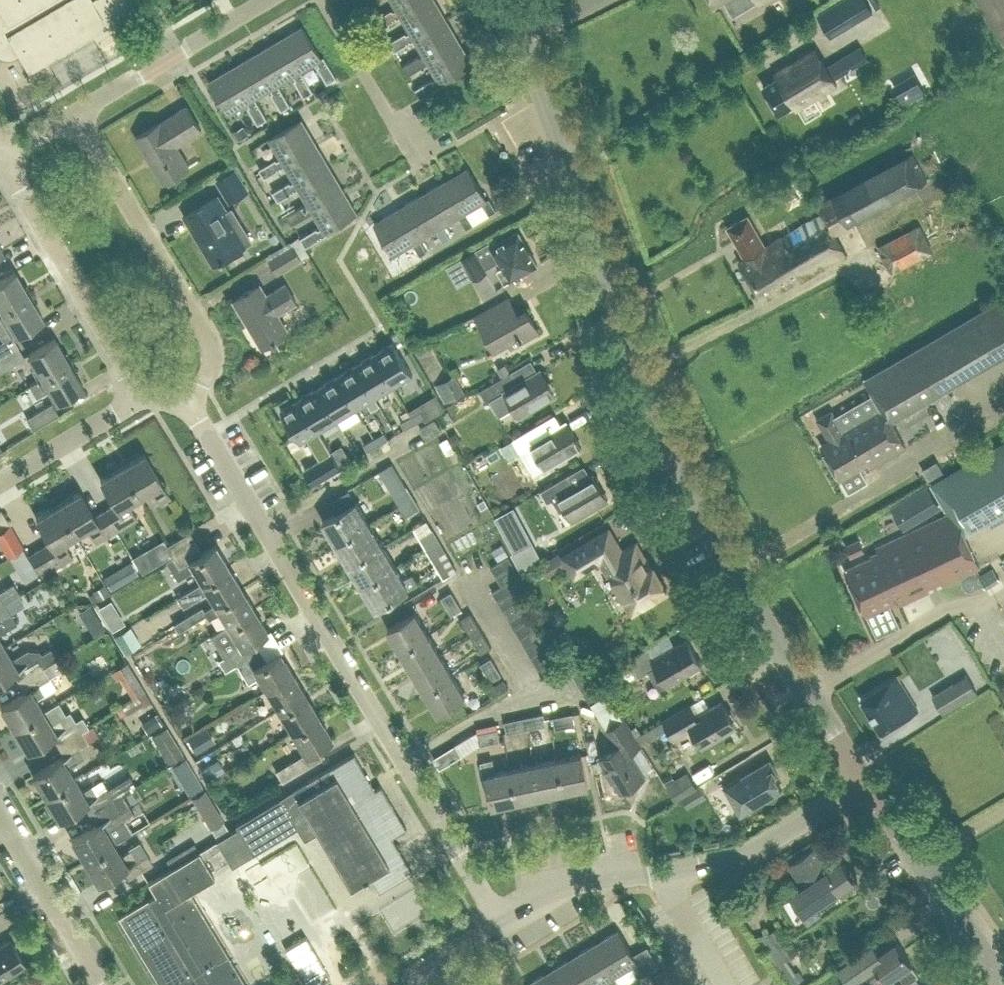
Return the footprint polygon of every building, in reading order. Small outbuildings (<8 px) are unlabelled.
[(14,56),(18,54),(27,70),(133,8),(129,0),(0,0),(0,56),(1,56),(3,57),(6,57),(9,57),(12,57),(14,56)] [(418,0),(393,0),(397,8),(393,10),(391,7),(374,18),(380,27),(400,16),(398,12),(418,0)] [(400,16),(408,31),(406,32),(405,30),(387,41),(393,50),(413,39),(411,35),(444,15),(435,0),(418,0),(398,12),(400,16)] [(831,36),(873,13),(866,0),(837,0),(817,13),(831,36)] [(411,35),(413,39),(422,54),(419,55),(418,54),(401,64),(407,74),(426,62),(424,58),(458,38),(444,15),(411,35)] [(298,72),(301,70),(317,61),(318,63),(316,64),(326,81),(335,76),(331,68),(324,56),(321,57),(302,25),(278,39),(298,72)] [(424,58),(426,62),(435,77),(433,79),(432,77),(415,87),(421,96),(429,91),(442,84),(440,81),(472,62),(458,38),(424,58)] [(275,86),(278,84),(294,75),(295,77),(293,78),(303,95),(312,90),(301,70),(298,72),(278,39),(256,52),(275,86)] [(763,84),(779,111),(793,103),(796,107),(837,82),(815,47),(774,71),(777,76),(763,84)] [(252,99),(255,98),(271,88),(272,90),(270,92),(280,109),(289,103),(278,84),(275,86),(256,52),(233,66),(252,99)] [(252,99),(233,66),(209,80),(228,113),(247,101),(249,104),(247,106),(257,123),(267,117),(255,98),(252,99)] [(190,136),(201,129),(186,105),(176,112),(176,113),(162,122),(161,121),(136,136),(163,181),(189,165),(169,133),(183,124),(190,136)] [(282,162),(316,142),(302,118),(269,138),(281,157),(277,160),(275,157),(258,167),(264,177),(283,164),(282,162)] [(238,139),(248,133),(243,124),(233,130),(238,139)] [(282,162),(283,164),(293,180),(290,182),(289,180),(272,190),(278,199),(297,187),(296,185),(330,165),(316,142),(282,162)] [(833,229),(927,179),(912,152),(818,202),(823,211),(765,244),(747,214),(727,225),(745,256),(739,259),(761,299),(793,281),(794,283),(847,254),(833,229)] [(231,193),(250,187),(243,163),(224,169),(231,193)] [(296,185),(297,187),(306,203),(304,205),(303,203),(286,213),(291,222),(311,211),(309,207),(343,188),(330,165),(296,185)] [(482,202),(489,213),(496,209),(489,197),(487,198),(468,166),(444,180),(463,212),(466,210),(466,211),(482,202)] [(466,227),(472,223),(466,211),(466,210),(463,212),(444,180),(421,194),(440,226),(443,224),(443,225),(459,215),(466,227)] [(309,207),(311,211),(320,227),(318,228),(317,226),(300,236),(305,245),(326,233),(325,230),(357,211),(343,188),(309,207)] [(443,241),(450,236),(443,225),(443,224),(440,226),(421,194),(398,208),(417,240),(420,238),(436,229),(443,241)] [(214,262),(246,243),(217,195),(185,214),(214,262)] [(420,239),(420,238),(417,240),(398,208),(374,222),(393,254),(413,242),(420,254),(427,250),(420,239)] [(933,249),(920,223),(877,245),(890,271),(933,249)] [(486,270),(485,268),(499,260),(502,265),(497,267),(504,281),(509,278),(510,279),(537,263),(518,229),(491,245),(489,240),(474,249),(460,257),(472,278),(486,270)] [(298,241),(275,255),(284,268),(306,254),(298,241)] [(28,293),(14,270),(0,279),(0,310),(28,293)] [(277,313),(296,301),(285,282),(266,294),(260,283),(235,298),(264,346),(288,332),(277,313)] [(0,310),(0,338),(2,340),(0,341),(0,356),(17,346),(11,335),(14,333),(42,317),(28,293),(0,310)] [(512,347),(539,331),(526,308),(518,312),(509,296),(475,316),(494,350),(509,341),(512,347)] [(29,384),(68,361),(54,338),(27,354),(34,366),(31,368),(37,379),(28,384),(29,384)] [(412,374),(393,341),(374,352),(394,385),(412,374)] [(890,421),(890,420),(953,384),(928,341),(864,378),(879,403),(890,421)] [(0,356),(0,370),(24,357),(17,346),(0,356)] [(394,385),(374,352),(355,364),(375,396),(394,385)] [(68,361),(29,384),(35,396),(47,389),(55,401),(82,384),(68,361)] [(375,396),(355,364),(336,375),(356,407),(375,396)] [(486,401),(495,395),(504,390),(519,415),(555,394),(540,368),(517,381),(511,371),(479,389),(486,401)] [(434,385),(445,402),(465,390),(454,373),(434,385)] [(356,407),(336,375),(318,386),(337,419),(356,407)] [(337,419),(318,386),(299,397),(319,430),(337,419)] [(379,404),(375,396),(367,401),(372,409),(379,404)] [(319,430),(299,397),(280,409),(300,441),(319,430)] [(32,428),(57,413),(51,402),(25,417),(32,428)] [(890,420),(890,421),(879,403),(841,425),(831,409),(817,418),(829,439),(821,443),(840,477),(860,466),(862,471),(905,446),(890,420)] [(425,415),(421,408),(411,414),(415,421),(425,415)] [(415,421),(411,414),(400,420),(405,427),(415,421)] [(427,437),(441,429),(434,418),(420,426),(427,437)] [(545,467),(581,446),(566,420),(543,434),(537,423),(514,437),(521,448),(530,442),(545,467)] [(412,424),(395,441),(406,452),(423,435),(412,424)] [(388,437),(384,430),(374,437),(378,444),(388,437)] [(378,444),(374,437),(363,443),(368,450),(378,444)] [(970,531),(1003,512),(1003,441),(938,480),(954,510),(964,533),(970,531)] [(332,451),(304,468),(313,483),(331,472),(341,466),(337,459),(332,451)] [(121,466),(138,495),(150,488),(160,504),(170,498),(143,453),(121,466)] [(351,459),(347,453),(337,459),(341,466),(351,459)] [(936,459),(921,468),(927,479),(942,470),(936,459)] [(575,466),(579,478),(593,472),(589,461),(575,466)] [(103,509),(116,530),(136,518),(126,502),(138,495),(121,466),(99,478),(114,503),(103,509)] [(572,519),(607,499),(592,473),(570,486),(564,476),(541,489),(547,501),(557,495),(572,519)] [(400,504),(413,496),(406,485),(393,493),(400,504)] [(927,485),(892,506),(897,514),(904,527),(940,505),(927,485)] [(116,530),(103,509),(93,515),(79,491),(57,504),(74,533),(86,526),(96,542),(116,530)] [(413,496),(400,504),(407,515),(420,507),(413,496)] [(336,542),(369,522),(356,500),(323,520),(336,542)] [(74,533),(57,504),(35,517),(49,542),(39,547),(52,569),(72,556),(62,540),(74,533)] [(964,533),(954,510),(876,547),(878,552),(845,568),(866,613),(895,599),(898,604),(929,589),(925,582),(939,576),(942,583),(979,566),(964,533)] [(425,547),(438,539),(426,519),(413,527),(425,547)] [(349,563),(382,543),(369,522),(336,542),(349,563)] [(0,531),(0,544),(6,555),(22,545),(10,525),(0,531)] [(192,569),(200,581),(200,582),(227,566),(214,544),(201,551),(188,530),(164,545),(171,556),(164,560),(176,579),(192,569)] [(645,562),(634,544),(620,553),(607,531),(582,546),(591,562),(602,556),(633,609),(666,589),(648,560),(645,562)] [(850,555),(863,549),(858,537),(844,543),(850,555)] [(438,539),(425,547),(432,559),(445,551),(438,539)] [(382,543),(349,563),(362,585),(395,565),(382,543)] [(52,569),(39,547),(29,553),(42,575),(52,569)] [(547,577),(566,565),(558,552),(539,563),(547,577)] [(496,575),(514,564),(508,555),(490,566),(496,575)] [(514,564),(496,575),(502,585),(510,580),(520,574),(514,564)] [(412,572),(403,578),(395,565),(362,585),(375,607),(408,587),(418,581),(412,572)] [(206,591),(213,603),(240,587),(227,566),(200,582),(200,581),(176,596),(182,606),(206,591)] [(113,570),(103,576),(110,589),(120,583),(113,570)] [(497,601),(516,589),(510,580),(502,585),(491,591),(497,601)] [(4,602),(3,601),(18,592),(12,582),(0,589),(0,604),(4,602)] [(103,583),(91,589),(97,599),(108,593),(103,583)] [(226,624),(253,608),(240,587),(213,603),(203,609),(205,613),(204,613),(207,618),(218,611),(226,624)] [(516,589),(497,601),(502,609),(521,598),(516,589)] [(440,596),(451,613),(461,608),(450,590),(440,596)] [(18,593),(4,602),(10,613),(24,604),(18,593)] [(102,615),(115,607),(110,598),(97,606),(102,615)] [(521,598),(502,609),(508,618),(526,607),(521,598)] [(5,628),(15,622),(10,613),(4,602),(0,604),(0,632),(5,628)] [(191,621),(204,613),(205,613),(203,609),(201,605),(186,613),(191,621)] [(526,607),(508,618),(513,628),(532,616),(526,607)] [(253,608),(226,624),(239,645),(228,652),(235,663),(259,648),(253,637),(266,630),(253,608)] [(401,649),(428,633),(416,611),(388,628),(401,649)] [(471,635),(481,629),(470,612),(460,617),(471,635)] [(191,621),(186,613),(172,622),(177,630),(191,621)] [(532,616),(513,628),(519,637),(538,625),(532,616)] [(112,635),(123,653),(140,642),(129,625),(112,635)] [(538,625),(519,637),(524,646),(543,634),(538,625)] [(481,629),(471,635),(481,652),(491,646),(481,629)] [(428,633),(401,649),(413,670),(441,653),(428,633)] [(543,634),(524,646),(530,655),(549,644),(543,634)] [(666,684),(701,664),(687,639),(655,658),(648,647),(628,659),(639,676),(656,666),(666,684)] [(549,644),(530,655),(535,664),(554,653),(549,644)] [(0,648),(0,678),(12,670),(18,680),(56,658),(49,647),(40,653),(38,649),(26,648),(10,658),(3,646),(0,648)] [(265,688),(291,672),(278,650),(265,658),(259,648),(235,663),(241,673),(252,667),(265,688)] [(572,673),(590,662),(584,652),(566,663),(572,673)] [(441,653),(413,670),(425,690),(453,674),(441,653)] [(554,653),(535,664),(542,674),(560,663),(554,653)] [(480,662),(491,680),(500,674),(490,656),(480,662)] [(49,676),(57,671),(55,667),(60,664),(56,658),(18,680),(25,691),(0,705),(0,706),(13,727),(42,710),(35,698),(55,686),(49,676)] [(126,661),(110,671),(116,679),(131,669),(126,661)] [(590,662),(572,673),(578,682),(596,671),(590,662)] [(596,671),(578,682),(584,692),(602,681),(596,671)] [(277,710),(304,694),(291,672),(265,688),(277,710)] [(965,673),(931,694),(942,712),(976,691),(965,673)] [(453,674),(425,690),(438,712),(466,695),(453,674)] [(881,732),(918,709),(897,675),(860,698),(881,732)] [(304,694),(277,710),(290,731),(317,715),(304,694)] [(188,716),(193,705),(179,698),(174,709),(188,716)] [(635,736),(641,745),(642,745),(641,744),(669,727),(674,737),(691,727),(702,745),(737,725),(722,700),(690,719),(684,708),(641,733),(640,733),(635,736)] [(42,710),(13,727),(26,749),(51,734),(57,744),(81,730),(88,726),(81,715),(74,719),(68,710),(64,713),(57,701),(42,710)] [(523,716),(525,728),(546,724),(543,712),(523,716)] [(575,723),(572,712),(553,716),(555,728),(575,723)] [(317,715),(290,731),(303,753),(293,759),(299,770),(323,755),(317,745),(330,737),(317,715)] [(635,736),(640,733),(629,715),(606,729),(617,746),(599,757),(620,790),(645,775),(631,752),(641,745),(635,736)] [(525,728),(523,716),(504,720),(507,732),(525,728)] [(165,725),(150,734),(157,746),(173,737),(165,725)] [(497,728),(477,732),(480,744),(500,739),(497,728)] [(81,730),(57,744),(63,755),(31,774),(44,795),(73,778),(66,766),(75,760),(83,756),(77,746),(87,740),(81,730)] [(201,730),(187,738),(195,752),(209,743),(201,730)] [(439,768),(461,754),(454,743),(433,756),(439,768)] [(564,790),(557,758),(544,761),(541,751),(531,753),(533,764),(540,795),(564,790)] [(374,787),(352,752),(283,793),(233,823),(235,826),(225,833),(240,858),(251,852),(294,828),(298,835),(306,838),(316,832),(349,887),(362,879),(362,880),(367,878),(366,876),(368,875),(378,891),(411,870),(390,835),(405,826),(380,784),(374,787)] [(557,758),(564,790),(589,784),(582,753),(557,758)] [(111,777),(123,767),(116,758),(104,768),(111,777)] [(200,768),(206,779),(224,769),(217,758),(200,768)] [(487,787),(489,786),(493,805),(517,800),(511,769),(495,772),(492,758),(481,761),(487,787)] [(766,797),(782,788),(774,775),(778,773),(770,759),(742,776),(741,775),(724,785),(741,814),(767,799),(766,797)] [(511,769),(517,800),(540,795),(533,764),(511,769)] [(681,796),(696,787),(686,770),(665,782),(675,800),(681,797),(681,796)] [(73,778),(44,795),(58,817),(82,803),(88,813),(121,793),(135,785),(129,773),(95,793),(90,785),(81,790),(73,778)] [(696,787),(681,796),(687,807),(706,796),(699,785),(696,787)] [(204,788),(191,797),(209,828),(223,819),(204,788)] [(83,860),(112,842),(130,831),(123,820),(134,813),(121,793),(88,813),(95,823),(70,838),(83,860)] [(234,966),(188,891),(213,876),(202,857),(219,847),(230,864),(240,858),(225,833),(215,839),(197,850),(146,880),(154,893),(117,915),(159,984),(245,984),(234,966)] [(112,842),(83,860),(96,881),(121,866),(127,877),(151,862),(145,851),(134,858),(128,849),(120,854),(112,842)] [(782,900),(791,914),(800,908),(807,917),(820,908),(816,903),(854,878),(841,859),(829,867),(815,847),(790,864),(804,885),(782,900)] [(399,930),(432,909),(417,886),(384,908),(399,930)] [(779,924),(766,933),(783,959),(775,964),(789,984),(792,984),(804,976),(798,968),(795,970),(787,958),(798,950),(779,924)] [(631,965),(638,977),(659,964),(647,944),(633,953),(619,930),(592,945),(611,977),(615,975),(631,965)] [(284,948),(307,984),(316,984),(329,977),(305,936),(284,948)] [(0,944),(0,977),(24,963),(9,939),(0,944)] [(849,982),(863,972),(872,984),(883,976),(886,979),(911,962),(896,941),(880,952),(873,942),(837,966),(849,982)] [(607,979),(610,983),(608,984),(609,984),(621,984),(615,975),(611,977),(592,945),(569,959),(585,984),(598,984),(607,979)] [(569,959),(546,972),(554,984),(585,984),(569,959)] [(546,972),(525,984),(554,984),(546,972)]
